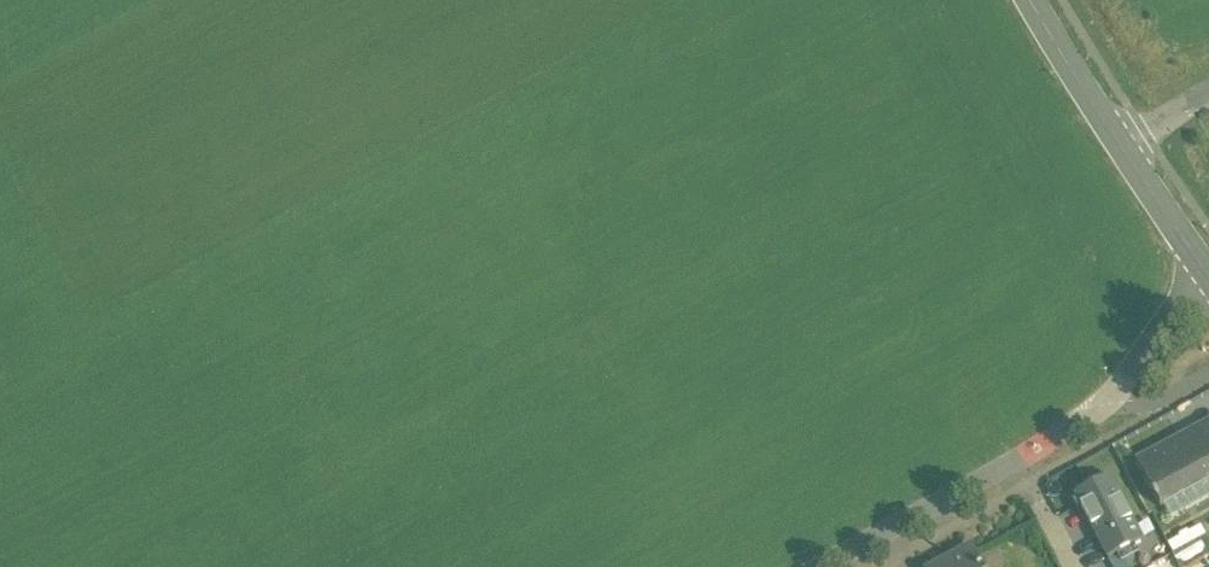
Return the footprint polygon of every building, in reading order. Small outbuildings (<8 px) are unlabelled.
[(1153,454),(1178,493),(1208,476),(1208,424),(1153,454)] [(1178,493),(1153,454),(1138,462),(1156,494),(1155,495),(1162,508),(1165,506),(1162,502),(1178,493)] [(1073,490),(1104,554),(1142,536),(1111,471),(1073,490)] [(1173,555),(1180,566),(1191,566),(1208,557),(1208,539),(1207,536),(1173,555)] [(940,566),(985,566),(974,548),(940,566)]
